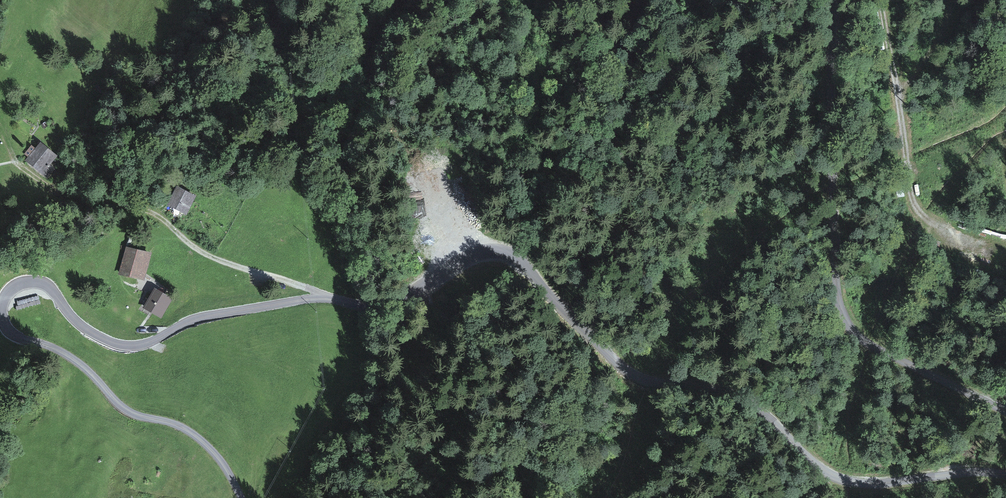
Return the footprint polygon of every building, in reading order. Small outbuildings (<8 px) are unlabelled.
[(41,145),(28,161),(42,171),(54,155),(41,145)] [(191,200),(176,193),(169,211),(184,217),(191,200)] [(126,247),(119,275),(144,282),(151,253),(126,247)] [(154,289),(143,308),(162,319),(173,300),(154,289)]
